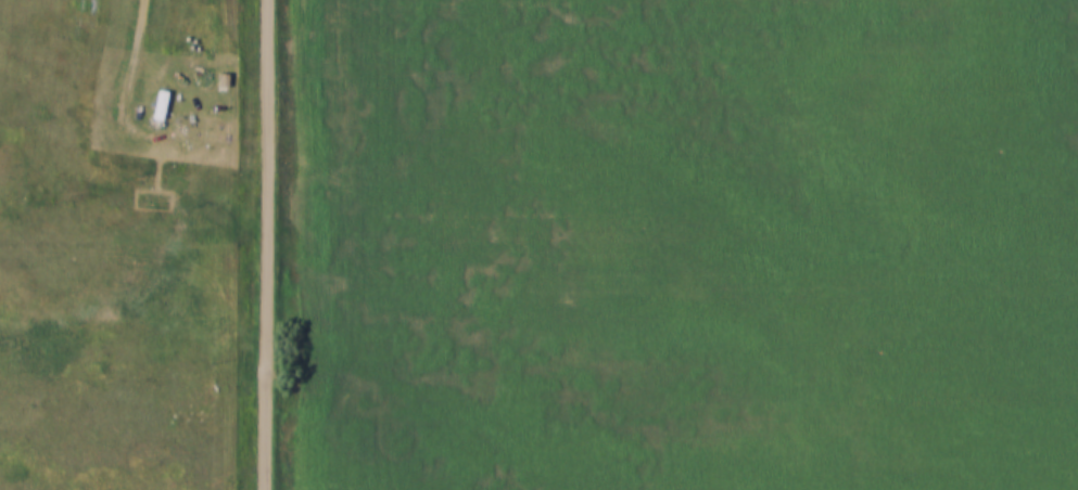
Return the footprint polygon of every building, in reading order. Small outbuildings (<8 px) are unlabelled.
[(218,68),(228,69),(228,81),(218,80),(218,68)] [(160,85),(168,86),(162,117),(153,115),(160,85)]
